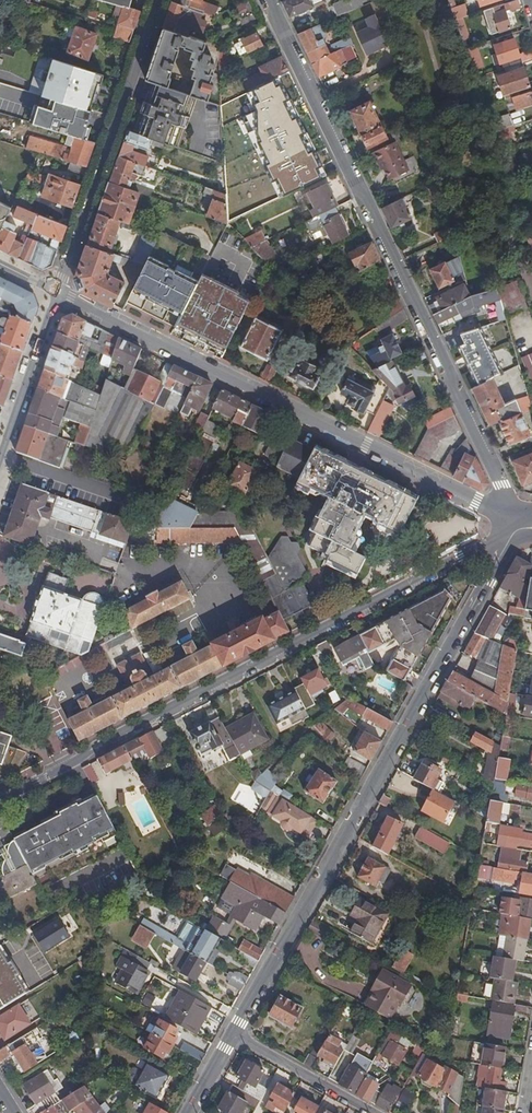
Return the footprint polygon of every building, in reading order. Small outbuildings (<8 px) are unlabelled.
[(128,9),(129,5),(113,0),(98,0),(117,6),(128,9)] [(216,17),(219,10),(201,4),(202,0),(189,0),(186,9),(202,14),(206,16),(214,18),(216,17)] [(252,0),(250,0),(247,1),(253,13),(258,11),(252,0)] [(281,2),(288,17),(312,7),(310,1),(313,0),(285,0),(281,2)] [(362,4),(361,0),(346,0),(332,5),(337,15),(340,14),(354,7),(362,4)] [(465,3),(455,6),(453,0),(447,0),(448,3),(454,19),(467,15),(468,14),(465,3)] [(521,0),(517,0),(483,10),(491,35),(512,29),(507,12),(523,7),(521,0)] [(50,9),(31,3),(29,11),(48,17),(50,9)] [(186,9),(170,3),(162,27),(194,39),(196,33),(203,35),(206,24),(204,23),(200,22),(202,14),(186,9)] [(238,16),(247,11),(243,4),(234,8),(238,16)] [(133,36),(141,13),(128,9),(117,6),(114,16),(117,17),(116,20),(119,22),(116,31),(117,31),(133,36)] [(96,19),(98,14),(88,11),(86,16),(96,19)] [(368,27),(356,33),(367,55),(389,45),(374,15),(364,19),(368,27)] [(350,46),(353,44),(350,38),(327,49),(322,39),(325,38),(322,30),(324,29),(321,23),(297,35),(306,53),(317,48),(322,57),(350,46)] [(194,39),(162,27),(144,80),(153,83),(169,89),(172,80),(169,79),(180,45),(184,47),(183,49),(190,52),(188,58),(192,59),(190,67),(194,69),(190,79),(195,81),(190,96),(208,102),(213,87),(209,85),(213,75),(209,74),(213,63),(209,62),(210,56),(202,53),(206,43),(194,39)] [(89,60),(97,35),(78,28),(69,54),(89,60)] [(130,44),(133,36),(117,31),(115,39),(130,44)] [(262,47),(257,34),(241,42),(233,46),(239,57),(247,54),(262,47)] [(500,63),(502,69),(504,68),(520,63),(522,62),(519,53),(514,39),(492,45),(496,54),(491,56),(494,65),(500,63)] [(465,50),(471,48),(468,41),(462,43),(465,50)] [(230,62),(226,51),(224,44),(218,47),(220,66),(230,62)] [(317,48),(306,53),(317,77),(355,59),(350,46),(322,57),(317,48)] [(465,50),(472,73),(483,70),(475,47),(471,48),(465,50)] [(522,62),(531,59),(531,50),(519,53),(522,62)] [(266,85),(289,74),(281,58),(258,69),(266,85)] [(41,96),(43,97),(90,112),(99,85),(102,85),(105,77),(53,59),(41,96)] [(220,66),(220,78),(240,68),(235,59),(230,62),(220,66)] [(506,74),(522,69),(520,63),(504,68),(506,74)] [(529,82),(524,69),(522,69),(506,74),(497,77),(505,101),(531,92),(531,81),(529,82)] [(272,100),(296,88),(289,74),(266,85),(256,90),(261,103),(271,98),(272,100)] [(169,89),(153,83),(146,104),(142,102),(138,114),(142,115),(137,134),(152,142),(173,149),(179,130),(183,130),(187,118),(183,116),(190,96),(169,89)] [(262,105),(261,103),(256,90),(240,98),(244,106),(250,103),(253,109),(262,105)] [(505,101),(507,108),(516,105),(518,109),(531,105),(531,92),(505,101)] [(90,112),(43,97),(39,111),(36,110),(32,124),(70,137),(84,141),(93,113),(90,112)] [(349,112),(360,133),(379,124),(368,103),(349,112)] [(291,134),(312,123),(308,113),(286,124),(291,134)] [(501,130),(514,127),(510,118),(490,124),(493,133),(501,130)] [(379,124),(360,133),(366,148),(386,139),(379,124)] [(393,142),(409,136),(403,124),(389,131),(393,142)] [(514,127),(501,130),(493,133),(497,143),(499,150),(505,149),(512,147),(509,139),(515,137),(513,132),(517,131),(515,126),(514,127)] [(137,134),(126,131),(117,157),(146,167),(149,158),(133,153),(135,147),(149,152),(152,142),(137,134)] [(88,168),(96,145),(84,141),(70,137),(68,142),(74,144),(71,156),(66,154),(67,149),(31,138),(27,150),(38,153),(71,163),(88,168)] [(393,142),(371,152),(377,164),(380,162),(384,172),(388,179),(407,170),(393,142)] [(262,149),(255,152),(261,167),(268,163),(262,149)] [(254,212),(268,205),(263,187),(258,169),(261,167),(255,152),(238,160),(247,193),(254,212)] [(146,167),(117,157),(108,181),(129,189),(131,182),(133,183),(136,176),(155,182),(159,171),(146,167)] [(254,212),(247,193),(238,160),(225,167),(227,196),(228,224),(230,224),(254,212)] [(85,176),(88,168),(71,163),(69,171),(85,176)] [(219,193),(227,196),(225,167),(219,165),(219,193)] [(78,197),(82,186),(56,177),(55,179),(47,177),(47,179),(29,173),(26,179),(45,186),(78,197)] [(139,193),(106,182),(92,214),(121,223),(138,228),(141,222),(130,218),(139,193)] [(441,191),(438,182),(426,187),(430,197),(441,191)] [(268,205),(282,198),(275,183),(263,187),(268,205)] [(334,208),(336,207),(326,184),(307,194),(318,217),(334,208)] [(74,208),(78,197),(45,186),(41,197),(74,208)] [(426,187),(425,188),(429,203),(443,199),(441,191),(430,197),(426,187)] [(209,218),(228,224),(227,196),(219,193),(205,188),(203,194),(211,197),(210,199),(214,201),(209,218)] [(34,196),(20,191),(17,197),(32,203),(34,196)] [(32,203),(17,197),(13,206),(18,208),(28,212),(32,203)] [(401,199),(381,209),(391,229),(411,218),(401,199)] [(4,223),(12,208),(0,202),(0,232),(4,223)] [(33,226),(37,215),(28,212),(18,208),(14,218),(33,226)] [(347,236),(334,208),(318,217),(304,223),(309,233),(311,232),(318,229),(321,235),(327,233),(333,243),(347,236)] [(121,223),(92,214),(83,244),(83,247),(111,255),(121,223)] [(55,266),(68,227),(37,215),(33,226),(33,227),(56,236),(52,248),(48,247),(50,243),(48,243),(48,241),(41,238),(39,243),(28,239),(25,247),(20,260),(43,272),(55,266)] [(20,260),(25,247),(19,244),(14,242),(17,235),(14,234),(16,229),(4,223),(0,232),(0,250),(20,260)] [(146,224),(132,260),(143,264),(161,232),(146,224)] [(453,235),(451,225),(434,232),(439,242),(453,235)] [(314,239),(321,235),(318,229),(311,232),(314,239)] [(19,244),(25,247),(28,239),(30,233),(25,230),(19,244)] [(247,243),(251,248),(265,242),(261,232),(244,241),(247,243)] [(453,235),(439,242),(431,246),(435,256),(447,251),(448,252),(458,248),(453,235)] [(270,264),(279,257),(267,241),(265,242),(251,248),(268,265),(270,264)] [(362,271),(379,259),(370,242),(349,254),(354,265),(358,264),(362,271)] [(111,255),(83,247),(69,281),(74,293),(108,310),(123,284),(106,276),(109,265),(111,255)] [(324,263),(319,253),(298,262),(282,270),(294,278),(324,263)] [(147,258),(124,302),(174,328),(177,320),(187,301),(196,282),(147,258)] [(455,281),(445,262),(429,270),(439,289),(455,281)] [(0,280),(0,304),(2,301),(15,308),(19,315),(17,319),(11,316),(9,319),(2,317),(0,317),(0,326),(3,327),(0,335),(0,345),(23,353),(39,310),(34,298),(0,280)] [(517,282),(498,287),(501,300),(502,304),(506,317),(525,309),(517,282)] [(438,300),(428,305),(433,314),(471,296),(464,283),(436,296),(438,300)] [(498,287),(471,296),(475,307),(476,308),(501,300),(498,287)] [(379,324),(403,307),(398,296),(372,314),(379,324)] [(471,296),(433,314),(438,324),(457,314),(475,307),(471,296)] [(212,314),(195,348),(221,359),(245,309),(225,300),(214,314),(212,314)] [(0,304),(0,309),(1,309),(2,310),(3,311),(4,311),(6,312),(8,312),(11,316),(17,319),(19,315),(15,308),(2,301),(0,304)] [(190,327),(183,342),(195,348),(212,314),(206,311),(201,308),(200,310),(195,308),(195,306),(187,301),(177,320),(182,322),(190,327)] [(308,305),(291,339),(297,342),(318,302),(315,301),(308,305)] [(506,317),(502,304),(496,306),(500,319),(506,317)] [(379,324),(373,328),(379,336),(408,317),(403,307),(379,324)] [(114,361),(121,340),(104,332),(101,341),(90,336),(94,327),(74,317),(62,321),(57,336),(79,345),(82,347),(83,345),(85,346),(84,348),(90,351),(114,361)] [(267,361),(282,331),(256,318),(241,348),(267,361)] [(501,373),(478,327),(460,333),(462,337),(464,342),(459,344),(478,383),(493,376),(501,373)] [(376,368),(391,361),(390,358),(403,352),(393,333),(380,339),(383,346),(379,348),(381,352),(370,357),(376,368)] [(79,345),(57,336),(45,371),(66,381),(71,367),(74,367),(76,359),(82,362),(83,357),(76,354),(79,345)] [(457,339),(447,343),(450,348),(459,344),(457,339)] [(135,371),(144,351),(121,340),(114,361),(113,363),(134,373),(135,371)] [(23,353),(0,345),(0,377),(13,382),(23,353)] [(370,357),(381,352),(379,348),(377,345),(366,350),(370,357)] [(421,358),(427,356),(424,350),(418,353),(421,358)] [(531,380),(531,353),(523,357),(531,380)] [(315,366),(303,360),(301,366),(293,362),(287,376),(313,388),(319,375),(312,371),(315,366)] [(368,432),(381,438),(379,430),(391,406),(415,394),(409,385),(404,387),(391,361),(376,368),(373,370),(381,379),(390,388),(375,416),(368,432)] [(166,386),(176,368),(169,364),(159,383),(166,386)] [(269,383),(276,370),(268,366),(264,374),(261,373),(258,379),(269,383)] [(125,390),(132,377),(111,368),(107,381),(125,390)] [(190,401),(201,380),(176,368),(166,386),(156,406),(166,410),(175,393),(190,401)] [(66,381),(45,371),(38,390),(96,412),(102,397),(78,386),(66,381)] [(92,427),(85,447),(107,455),(109,444),(131,454),(156,406),(166,386),(159,383),(135,371),(134,373),(132,377),(125,390),(107,381),(102,397),(96,412),(92,427)] [(506,403),(493,376),(478,383),(473,385),(491,423),(498,421),(521,411),(515,399),(506,403)] [(13,382),(0,377),(0,407),(4,409),(13,382)] [(365,412),(375,391),(348,379),(341,392),(350,396),(348,403),(352,405),(354,407),(365,412)] [(390,388),(381,379),(375,391),(365,412),(375,416),(390,388)] [(202,414),(215,387),(201,380),(190,401),(183,416),(189,419),(194,411),(202,414)] [(96,412),(38,390),(32,408),(63,419),(81,424),(92,427),(96,412)] [(243,428),(253,406),(225,391),(215,410),(235,420),(233,423),(243,428)] [(531,406),(528,394),(515,398),(515,399),(521,411),(531,406)] [(443,409),(451,405),(449,400),(441,404),(443,409)] [(429,427),(456,414),(451,405),(443,409),(424,420),(429,427)] [(262,437),(273,416),(253,406),(243,428),(262,437)] [(63,419),(32,408),(25,428),(57,438),(63,419)] [(531,432),(521,411),(498,421),(509,443),(531,432)] [(209,422),(211,418),(203,414),(197,426),(205,430),(209,422)] [(441,440),(463,429),(456,414),(429,427),(414,454),(430,462),(441,440)] [(205,430),(156,529),(191,529),(198,516),(187,510),(191,502),(189,501),(192,495),(190,494),(221,433),(226,435),(228,432),(209,422),(205,430)] [(81,424),(74,444),(85,447),(92,427),(81,424)] [(290,442),(297,428),(288,424),(279,441),(275,439),(266,458),(279,465),(290,442)] [(57,438),(25,428),(16,454),(61,469),(69,442),(57,438)] [(489,481),(466,436),(455,449),(451,447),(441,468),(484,489),(489,481)] [(279,465),(277,468),(300,479),(301,480),(314,452),(300,446),(299,448),(293,445),(294,443),(290,442),(279,465)] [(515,452),(518,458),(514,460),(525,482),(531,479),(531,444),(515,452)] [(301,480),(300,479),(295,488),(309,495),(312,490),(327,459),(314,452),(301,480)] [(330,454),(327,459),(312,490),(329,499),(320,518),(317,517),(314,521),(316,526),(311,536),(313,541),(310,547),(331,558),(329,562),(334,564),(336,570),(337,570),(356,580),(358,581),(368,561),(358,556),(360,552),(358,548),(360,544),(361,541),(357,539),(367,519),(375,523),(373,528),(376,536),(396,546),(406,524),(419,499),(363,471),(359,472),(353,469),(352,470),(348,468),(346,462),(330,454)] [(129,457),(127,461),(133,475),(139,462),(129,457)] [(258,473),(240,464),(229,486),(246,495),(258,473)] [(23,485),(3,537),(5,538),(36,549),(38,541),(34,539),(41,519),(51,522),(52,519),(93,533),(126,544),(132,530),(134,522),(23,485)] [(187,510),(198,516),(200,512),(202,508),(191,502),(187,510)] [(191,529),(225,529),(238,529),(247,529),(254,514),(200,512),(198,516),(191,529)] [(134,522),(132,530),(160,539),(160,543),(225,543),(225,529),(191,529),(156,529),(154,529),(134,522)] [(247,529),(238,529),(243,539),(263,580),(276,573),(271,561),(262,543),(259,544),(253,529),(247,529)] [(255,529),(253,529),(259,544),(262,543),(255,529)] [(126,544),(93,533),(92,537),(125,549),(126,544)] [(285,539),(271,561),(276,573),(284,587),(307,574),(291,540),(285,539)] [(531,574),(531,565),(517,558),(501,588),(520,598),(527,601),(531,582),(531,574)] [(263,580),(272,596),(285,590),(284,587),(276,573),(263,580)] [(81,657),(89,653),(104,610),(102,609),(102,604),(101,600),(98,598),(95,596),(90,597),(86,599),(83,602),(63,595),(68,582),(48,574),(25,638),(81,657)] [(280,612),(285,621),(297,615),(303,612),(315,606),(302,581),(285,590),(272,596),(280,612)] [(183,583),(126,612),(134,629),(192,600),(183,583)] [(376,665),(382,669),(384,665),(387,663),(383,655),(381,652),(413,636),(398,664),(412,671),(452,601),(445,594),(362,638),(369,653),(376,665)] [(527,601),(520,598),(517,608),(511,607),(509,614),(511,615),(521,616),(525,617),(527,601)] [(499,611),(490,607),(475,634),(485,638),(488,639),(494,642),(507,616),(499,611)] [(216,645),(227,667),(291,634),(285,621),(280,612),(245,630),(239,619),(230,623),(236,635),(216,645)] [(130,635),(129,632),(108,643),(109,645),(130,635)] [(485,638),(475,634),(465,652),(478,659),(488,639),(485,638)] [(21,658),(24,646),(19,644),(19,642),(0,636),(0,651),(21,658)] [(350,663),(369,653),(362,638),(361,636),(336,649),(342,661),(348,658),(350,663)] [(389,673),(391,674),(397,663),(398,664),(413,636),(381,652),(383,655),(401,646),(404,647),(389,673)] [(478,659),(468,679),(496,696),(505,647),(494,642),(488,639),(478,659)] [(518,652),(520,641),(508,639),(506,647),(507,648),(518,652)] [(68,721),(79,743),(199,681),(227,667),(216,645),(201,653),(195,641),(184,647),(190,658),(156,676),(149,680),(146,673),(152,670),(143,653),(117,667),(126,683),(132,680),(135,687),(129,690),(94,708),(88,696),(78,701),(84,714),(68,721)] [(328,642),(320,646),(326,658),(334,653),(328,642)] [(320,646),(311,651),(319,666),(328,661),(326,658),(320,646)] [(478,699),(507,716),(510,702),(511,695),(514,674),(515,672),(518,656),(518,652),(507,648),(506,647),(505,647),(496,696),(468,679),(454,671),(448,682),(478,699)] [(342,661),(345,666),(350,663),(348,658),(342,661)] [(391,674),(406,682),(412,671),(398,664),(397,663),(391,674)] [(149,680),(156,676),(152,670),(146,673),(149,680)] [(321,671),(303,681),(312,697),(330,688),(321,671)] [(132,680),(126,683),(129,690),(135,687),(132,680)] [(297,691),(303,702),(312,697),(303,681),(294,685),(297,691)] [(471,711),(478,699),(448,682),(439,696),(458,707),(460,705),(471,711)] [(295,725),(311,717),(303,702),(297,691),(269,705),(278,724),(290,718),(295,725)] [(391,731),(396,722),(350,697),(336,709),(343,715),(350,707),(364,714),(364,716),(391,731)] [(526,699),(523,716),(531,718),(531,700),(526,699)] [(432,709),(429,715),(446,724),(448,722),(455,726),(457,722),(432,709)] [(227,728),(241,752),(268,736),(253,710),(236,720),(236,722),(227,728)] [(505,730),(503,737),(510,738),(514,717),(512,716),(507,716),(505,730)] [(235,766),(245,760),(241,752),(227,728),(221,717),(191,732),(203,755),(223,745),(235,766)] [(282,732),(295,725),(290,718),(278,724),(282,732)] [(324,719),(316,725),(323,735),(331,728),(324,719)] [(331,728),(323,735),(329,743),(337,735),(331,728)] [(155,731),(126,746),(133,760),(134,761),(149,753),(150,753),(147,747),(159,741),(155,731)] [(374,762),(384,743),(366,733),(355,751),(374,762)] [(419,733),(415,739),(423,744),(427,738),(419,733)] [(9,748),(12,738),(0,734),(0,777),(1,777),(23,768),(27,754),(9,748)] [(501,751),(501,748),(477,734),(473,743),(491,753),(487,775),(496,777),(499,760),(501,751)] [(510,738),(503,737),(501,748),(501,751),(512,752),(515,739),(510,738)] [(425,754),(429,747),(423,744),(415,739),(412,746),(425,754)] [(159,741),(147,747),(150,753),(149,753),(151,759),(165,753),(159,741)] [(126,746),(100,760),(107,774),(122,766),(133,760),(126,746)] [(361,783),(369,770),(351,759),(347,765),(361,783)] [(137,768),(134,761),(133,760),(122,766),(126,774),(137,768)] [(514,762),(499,760),(496,777),(496,781),(506,783),(509,765),(514,765),(514,762)] [(424,761),(415,778),(434,789),(438,792),(440,788),(433,784),(440,771),(424,761)] [(84,768),(94,785),(101,782),(91,764),(84,768)] [(263,775),(277,785),(281,778),(269,770),(263,775)] [(339,783),(320,771),(306,794),(324,806),(339,783)] [(263,775),(258,781),(273,790),(277,785),(263,775)] [(257,784),(271,794),(273,790),(258,781),(258,782),(257,784)] [(506,783),(496,781),(495,785),(492,802),(503,804),(504,795),(506,783)] [(511,797),(522,799),(525,788),(513,786),(511,797)] [(525,788),(522,799),(522,801),(531,803),(531,789),(525,788)] [(444,823),(456,802),(438,792),(434,789),(422,811),(444,823)] [(273,790),(271,794),(265,804),(272,809),(281,795),(273,790)] [(321,821),(281,795),(272,809),(271,811),(286,820),(295,826),(311,836),(321,821)] [(384,795),(379,803),(387,807),(391,800),(384,795)] [(48,837),(63,864),(119,835),(100,797),(80,807),(78,805),(67,811),(68,813),(42,826),(48,837)] [(503,804),(492,802),(491,805),(489,820),(488,824),(499,826),(501,817),(509,818),(510,813),(522,814),(523,807),(508,805),(503,804)] [(489,820),(491,805),(480,803),(479,814),(489,820)] [(205,816),(212,826),(224,814),(219,805),(205,816)] [(224,814),(212,826),(220,837),(232,827),(224,814)] [(374,847),(389,855),(403,825),(389,817),(374,847)] [(292,828),(295,826),(286,820),(285,824),(285,826),(287,829),(292,828)] [(499,826),(488,824),(487,832),(505,835),(506,832),(507,827),(499,826)] [(41,840),(48,837),(42,826),(36,830),(41,840)] [(445,853),(451,843),(421,827),(416,836),(445,853)] [(34,879),(63,864),(48,837),(41,840),(36,830),(15,841),(16,842),(34,879)] [(506,832),(505,835),(504,843),(531,848),(531,836),(506,832)] [(63,864),(69,877),(126,847),(119,835),(63,864)] [(2,856),(2,857),(5,863),(3,866),(2,869),(2,873),(3,878),(0,880),(0,905),(37,885),(34,879),(16,842),(11,845),(9,849),(7,853),(6,854),(4,849),(0,852),(2,856)] [(168,854),(174,861),(183,853),(178,843),(168,854)] [(526,875),(528,862),(521,861),(523,852),(500,848),(496,869),(517,873),(526,875)] [(373,860),(368,858),(358,878),(376,888),(380,881),(387,868),(373,860)] [(288,913),(297,897),(255,874),(253,876),(230,863),(223,876),(249,890),(288,913)] [(41,892),(69,877),(63,864),(34,879),(37,885),(41,892)] [(489,868),(480,867),(478,879),(493,882),(494,869),(489,868)] [(392,870),(387,868),(380,881),(384,884),(392,870)] [(496,869),(494,869),(493,882),(514,886),(517,873),(496,869)] [(521,875),(518,893),(531,895),(531,877),(521,875)] [(281,924),(288,913),(249,890),(230,925),(217,917),(210,931),(225,940),(228,941),(239,919),(258,930),(265,915),(281,924)] [(501,915),(508,916),(514,917),(514,915),(531,918),(531,901),(517,898),(516,902),(504,900),(501,915)] [(392,919),(360,900),(349,919),(357,924),(352,934),(376,948),(392,919)] [(508,916),(503,937),(507,938),(526,941),(530,920),(514,917),(508,916)] [(225,940),(210,931),(190,920),(180,937),(145,917),(142,923),(158,932),(187,949),(210,962),(211,963),(213,961),(216,962),(221,954),(218,952),(220,948),(225,940)] [(313,921),(308,930),(326,940),(331,932),(313,921)] [(149,948),(158,932),(142,923),(133,939),(149,948)] [(520,962),(525,963),(528,942),(526,941),(507,938),(505,960),(520,962)] [(261,960),(267,950),(247,939),(241,949),(244,950),(250,954),(261,960)] [(151,962),(127,949),(118,967),(124,970),(118,982),(138,993),(150,970),(148,969),(151,962)] [(200,979),(210,962),(187,949),(177,966),(200,979)] [(250,954),(244,950),(242,955),(244,957),(243,958),(247,962),(250,954)] [(402,950),(392,968),(403,974),(413,957),(402,950)] [(257,968),(261,960),(250,954),(247,962),(257,968)] [(505,960),(496,958),(492,980),(496,980),(516,984),(520,962),(505,960)] [(378,985),(373,992),(365,1006),(389,1020),(397,1005),(400,1008),(411,987),(381,970),(374,983),(378,985)] [(248,984),(252,977),(241,971),(236,972),(234,976),(248,984)] [(244,991),(248,984),(234,976),(231,981),(232,984),(244,991)] [(515,1006),(516,1006),(520,985),(519,984),(516,984),(496,980),(492,1002),(515,1006)] [(11,1006),(0,988),(0,1013),(11,1006)] [(164,1017),(191,1032),(200,1016),(205,1019),(211,1007),(179,989),(164,1017)] [(302,1008),(282,997),(271,1015),(292,1026),(302,1008)] [(445,1016),(454,1018),(454,1015),(456,1005),(448,1000),(445,1016)] [(355,1008),(348,1004),(343,1014),(349,1017),(355,1008)] [(531,1015),(531,1009),(516,1006),(515,1006),(515,1007),(492,1004),(488,1023),(493,1024),(490,1042),(507,1045),(513,1015),(531,1018),(531,1015)] [(0,1019),(0,1032),(6,1042),(32,1026),(20,1007),(0,1019)] [(463,1017),(454,1015),(454,1018),(452,1029),(450,1039),(459,1040),(463,1017)] [(191,1032),(195,1035),(205,1019),(200,1016),(191,1032)] [(153,1035),(160,1021),(155,1019),(148,1032),(153,1035)] [(160,1021),(153,1035),(174,1047),(178,1038),(176,1037),(178,1031),(160,1021)] [(106,1026),(103,1031),(120,1040),(123,1035),(106,1026)] [(403,1035),(393,1030),(387,1040),(397,1046),(403,1035)] [(174,1047),(153,1035),(146,1049),(163,1059),(166,1053),(169,1055),(174,1047)] [(327,1065),(335,1069),(345,1051),(340,1049),(344,1042),(331,1035),(328,1041),(327,1041),(319,1054),(319,1055),(329,1062),(327,1065)] [(361,1039),(354,1035),(346,1048),(353,1053),(361,1039)] [(22,1038),(9,1046),(14,1053),(27,1045),(22,1038)] [(397,1046),(387,1040),(379,1055),(383,1058),(398,1066),(406,1051),(397,1046)] [(422,1055),(425,1048),(414,1042),(411,1048),(422,1055)] [(203,1063),(207,1056),(185,1043),(181,1050),(189,1055),(203,1063)] [(38,1064),(27,1045),(14,1053),(24,1071),(38,1064)] [(500,1070),(504,1049),(484,1045),(480,1066),(481,1066),(500,1070)] [(14,1053),(9,1046),(0,1051),(0,1062),(14,1053)] [(304,1065),(311,1069),(319,1055),(319,1054),(312,1050),(304,1065)] [(199,1070),(203,1063),(189,1055),(186,1062),(199,1070)] [(383,1058),(379,1055),(373,1066),(378,1068),(383,1058)] [(261,1101),(268,1088),(259,1083),(266,1070),(248,1059),(239,1077),(244,1080),(240,1088),(261,1101)] [(419,1077),(441,1089),(445,1067),(444,1070),(428,1061),(419,1077)] [(165,1085),(170,1076),(147,1064),(134,1086),(157,1099),(165,1085)] [(352,1066),(341,1086),(357,1095),(366,1079),(368,1075),(352,1066)] [(500,1070),(481,1066),(479,1078),(473,1077),(471,1084),(486,1087),(486,1089),(504,1092),(505,1083),(498,1081),(500,1070)] [(445,1067),(441,1089),(447,1093),(457,1073),(445,1067)] [(29,1112),(44,1112),(61,1102),(48,1081),(51,1078),(47,1071),(25,1085),(37,1105),(28,1111),(29,1112)] [(173,1078),(170,1076),(165,1085),(168,1087),(173,1078)] [(357,1095),(370,1103),(378,1088),(379,1086),(366,1079),(357,1095)] [(257,1108),(261,1101),(240,1088),(234,1085),(219,1109),(226,1112),(242,1112),(248,1103),(257,1108)] [(285,1112),(295,1094),(278,1085),(271,1097),(275,1100),(272,1105),(285,1112)] [(63,1101),(70,1112),(71,1112),(78,1109),(81,1112),(106,1112),(94,1098),(86,1087),(73,1094),(64,1100),(63,1101)] [(388,1112),(390,1112),(398,1099),(378,1088),(370,1103),(388,1112)] [(61,1095),(64,1100),(73,1094),(70,1089),(61,1095)] [(478,1102),(477,1108),(486,1110),(503,1112),(507,1093),(504,1092),(486,1089),(484,1103),(481,1102),(478,1102)] [(319,1108),(301,1098),(295,1110),(298,1112),(316,1112),(319,1108)] [(63,1101),(61,1102),(44,1112),(70,1112),(63,1101)]
